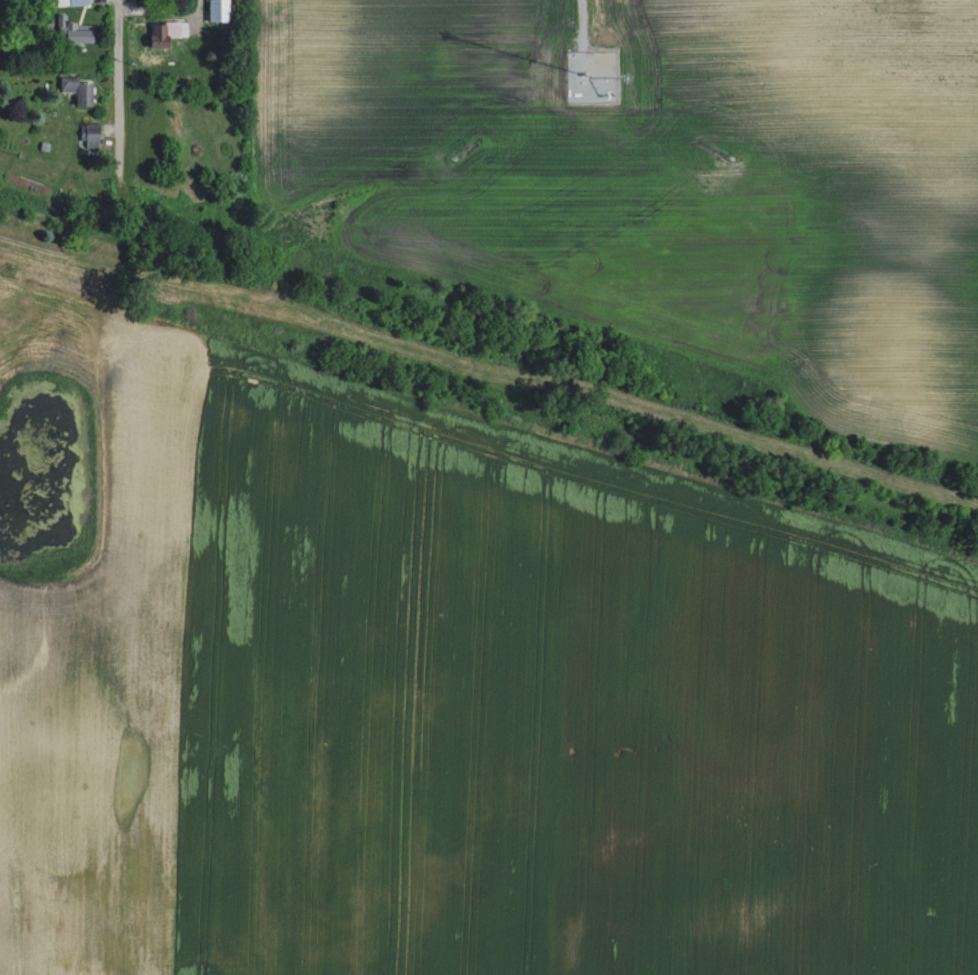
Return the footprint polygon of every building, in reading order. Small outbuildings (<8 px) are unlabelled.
[(210,22),(231,22),(231,0),(210,0),(210,22)] [(95,24),(65,24),(65,15),(57,15),(57,35),(68,34),(68,43),(95,42),(95,24)] [(172,49),(172,37),(188,38),(188,24),(154,23),(153,48),(172,49)] [(79,78),(60,77),(59,92),(76,93),(76,107),(94,107),(94,84),(79,84),(79,78)] [(100,124),(80,124),(80,141),(86,141),(86,149),(100,149),(100,124)]
